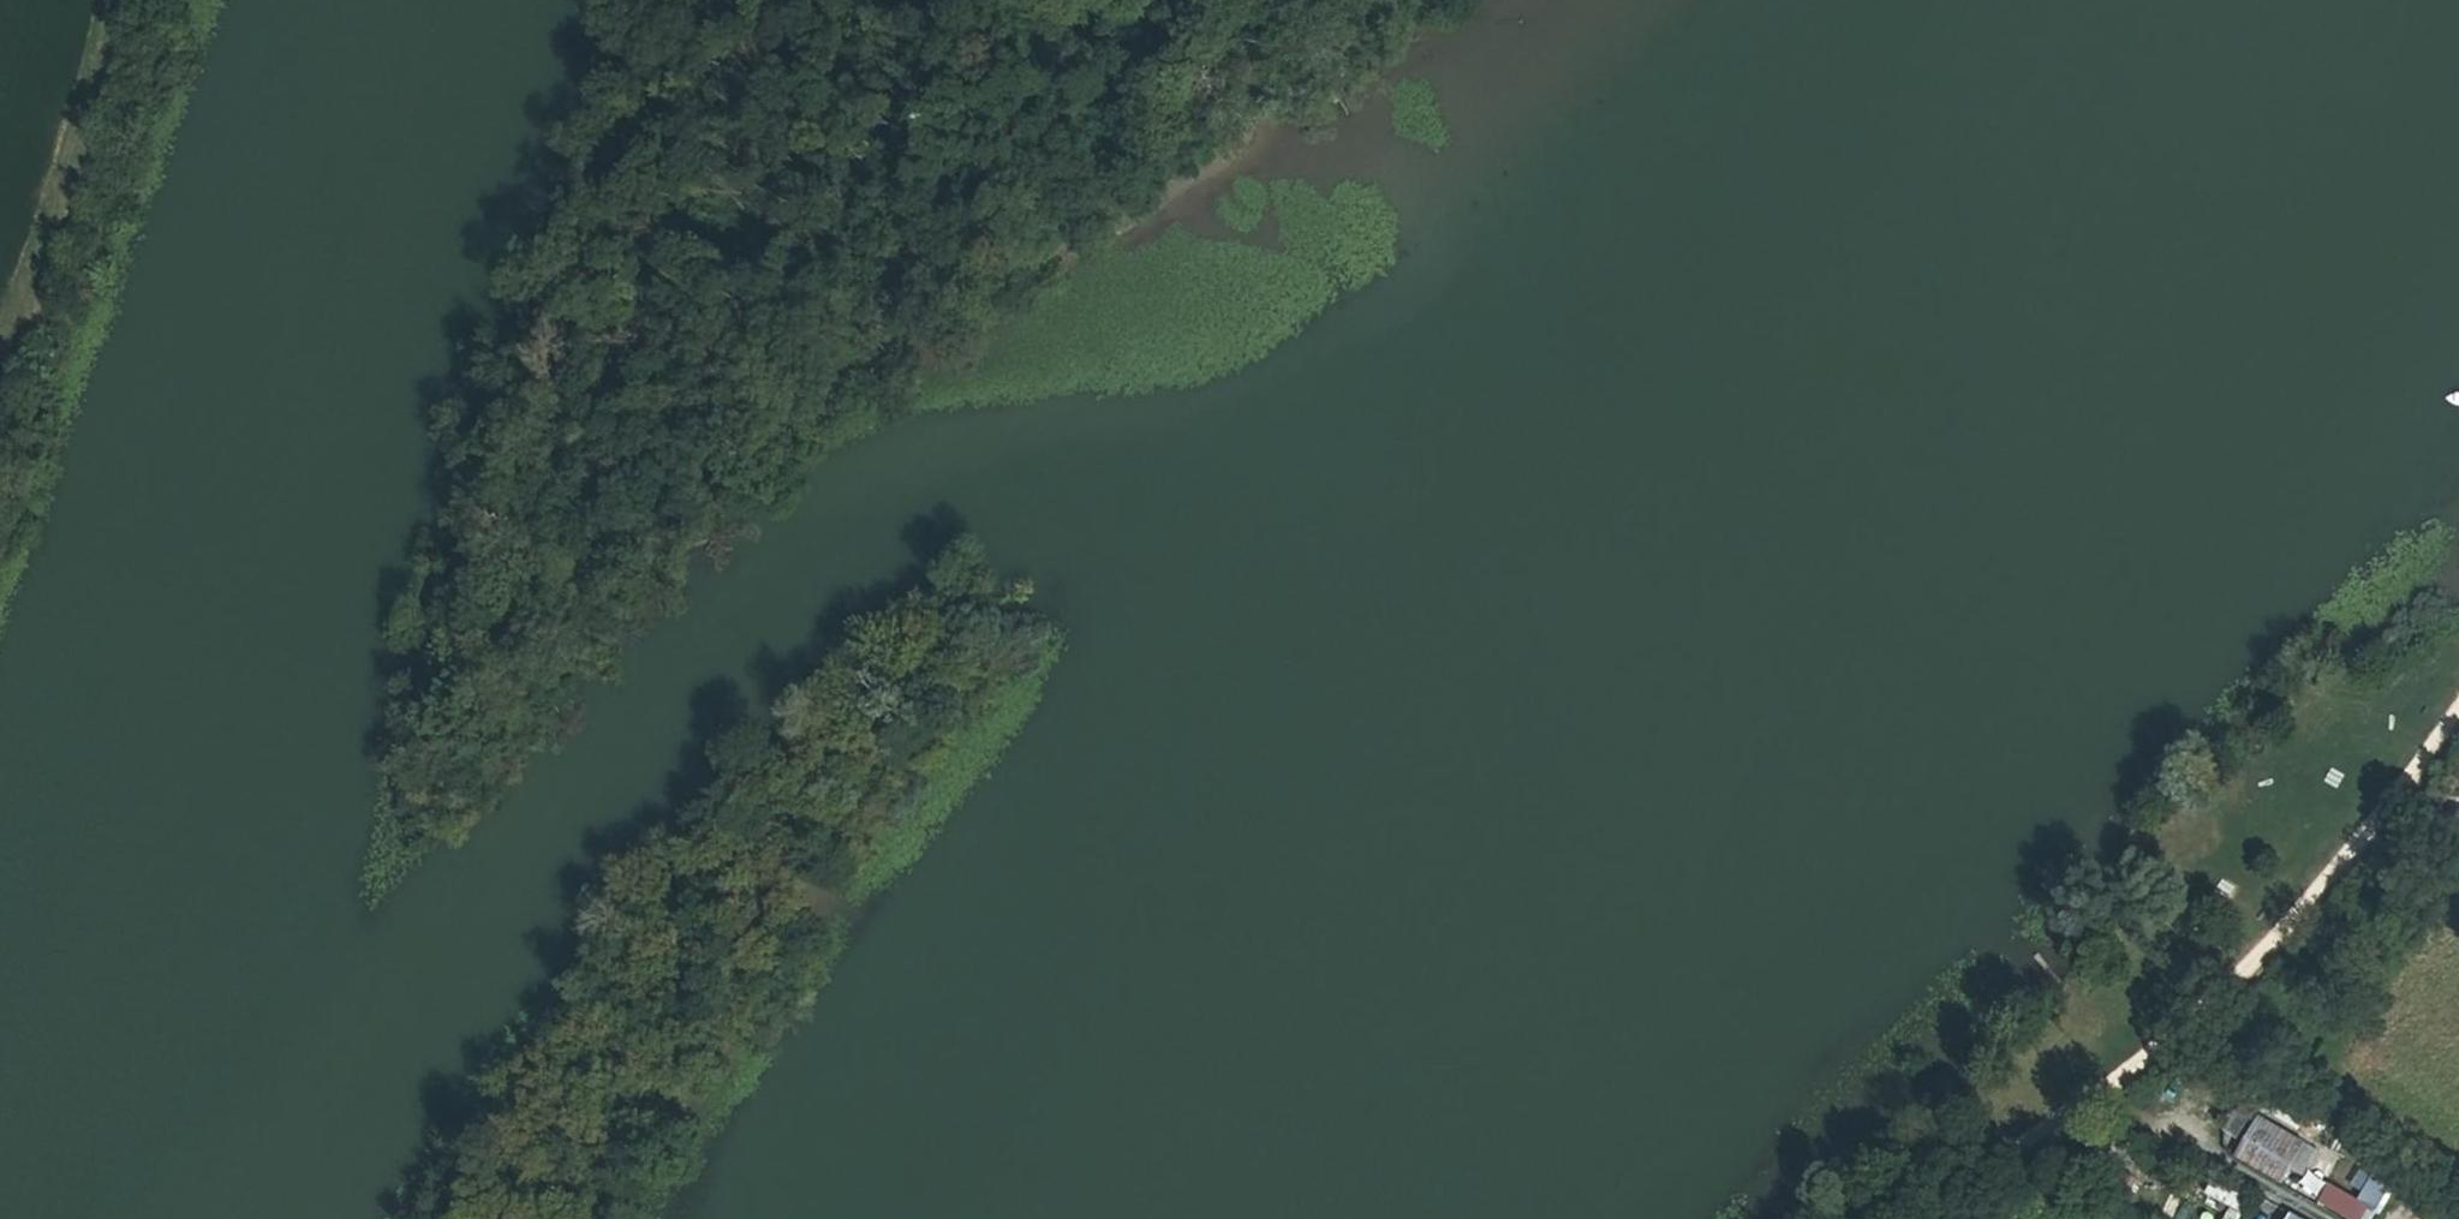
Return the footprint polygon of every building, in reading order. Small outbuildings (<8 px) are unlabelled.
[(2238,1109),(2227,1133),(2245,1141),(2255,1117),(2238,1109)] [(2283,1184),(2305,1148),(2259,1121),(2237,1157),(2283,1184)] [(2395,1182),(2378,1174),(2366,1199),(2332,1183),(2321,1205),(2351,1218),(2377,1218),(2395,1182)] [(2247,1215),(2234,1209),(2229,1218),(2245,1218),(2247,1215)]
